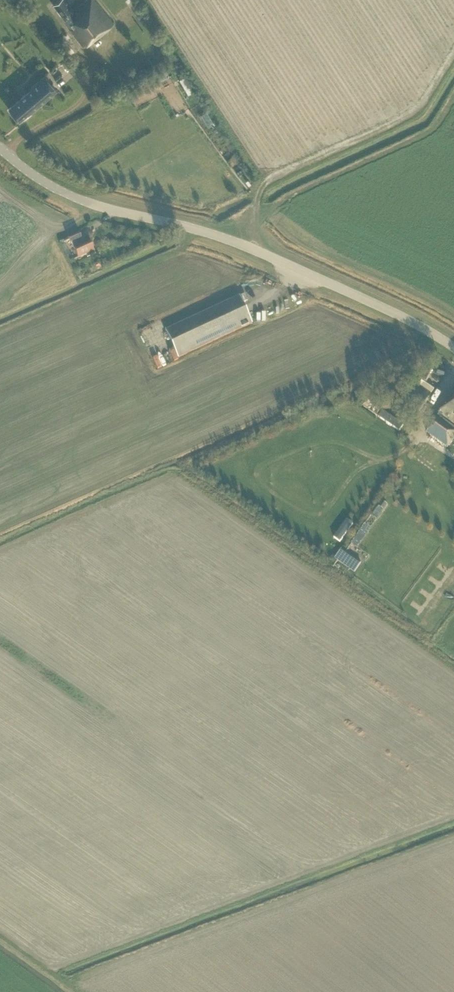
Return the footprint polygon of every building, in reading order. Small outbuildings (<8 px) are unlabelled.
[(62,16),(73,8),(69,3),(73,0),(59,0),(53,5),(62,16)] [(62,16),(72,29),(71,30),(84,47),(114,24),(95,0),(85,0),(73,9),(73,8),(62,16)] [(30,90),(8,109),(19,121),(29,113),(30,114),(57,91),(44,76),(29,89),(30,90)] [(189,76),(183,79),(190,94),(196,92),(189,76)] [(78,259),(86,256),(87,259),(96,255),(90,243),(84,246),(81,240),(82,240),(79,234),(68,239),(71,245),(72,244),(78,259)] [(165,331),(178,358),(252,324),(240,297),(165,331)] [(400,406),(417,417),(432,395),(415,384),(412,389),(414,390),(406,403),(404,401),(400,406)] [(427,432),(448,448),(453,440),(453,394),(427,432)] [(382,410),(367,400),(363,406),(377,416),(382,410)] [(423,443),(417,451),(428,458),(433,450),(423,443)] [(342,549),(336,557),(346,564),(352,556),(342,549)]
